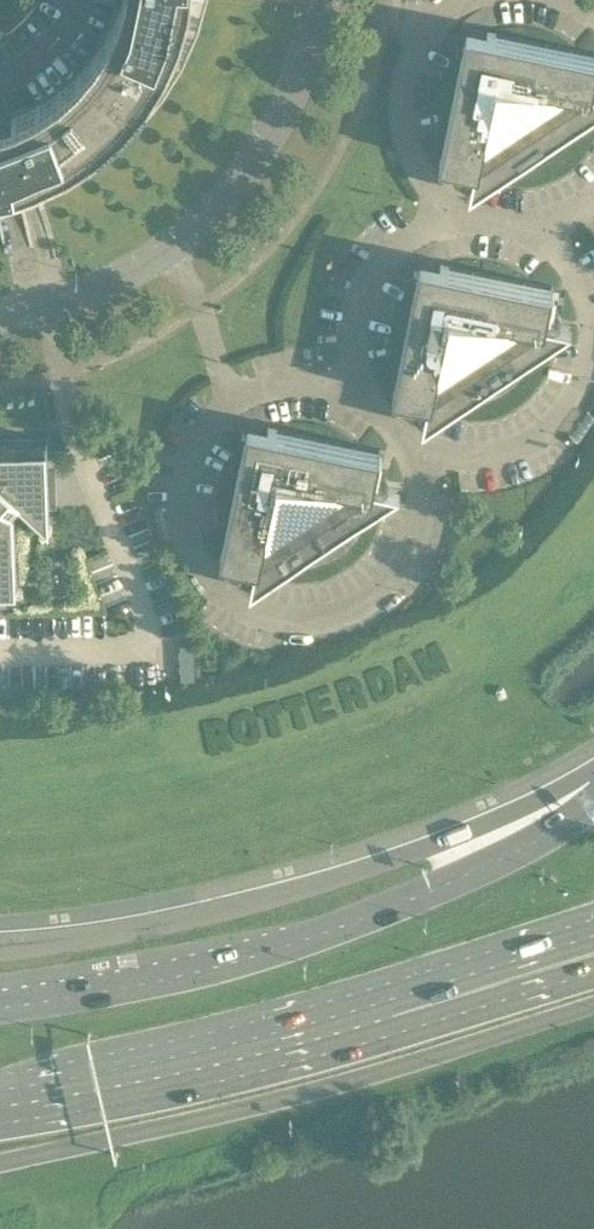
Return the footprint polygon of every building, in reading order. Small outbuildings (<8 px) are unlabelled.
[(32,6),(22,17),(11,26),(0,34),(0,204),(22,198),(44,192),(78,176),(110,155),(138,130),(162,101),(182,69),(198,35),(207,0),(35,0),(32,6)] [(440,158),(439,158),(439,159),(474,166),(469,192),(593,109),(593,88),(593,87),(593,81),(593,52),(467,26),(440,158)] [(420,259),(393,390),(392,390),(392,391),(427,399),(422,425),(572,325),(546,320),(553,285),(551,284),(551,285),(420,259)] [(379,449),(268,426),(248,422),(221,553),(220,553),(220,555),(255,562),(250,588),(399,488),(374,483),(381,448),(379,448),(379,449)] [(46,438),(0,440),(0,582),(16,581),(14,510),(19,510),(27,500),(49,521),(46,438)] [(197,643),(183,642),(182,676),(195,676),(197,643)]
